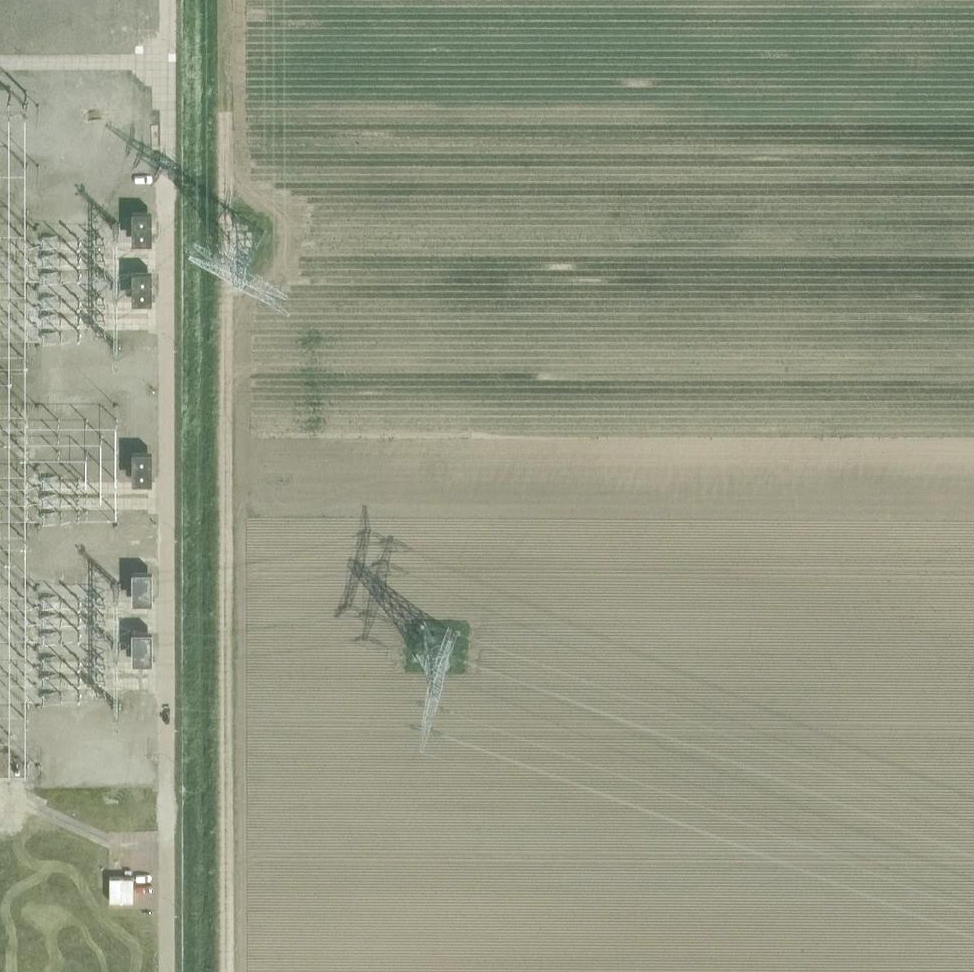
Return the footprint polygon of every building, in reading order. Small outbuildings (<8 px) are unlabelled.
[(153,209),(133,209),(133,241),(153,241),(153,209)] [(154,270),(134,270),(134,301),(154,302),(154,270)] [(154,450),(133,450),(133,481),(154,481),(154,450)] [(154,570),(134,570),(134,602),(154,602),(154,570)] [(154,630),(133,630),(133,661),(154,661),(154,630)]
